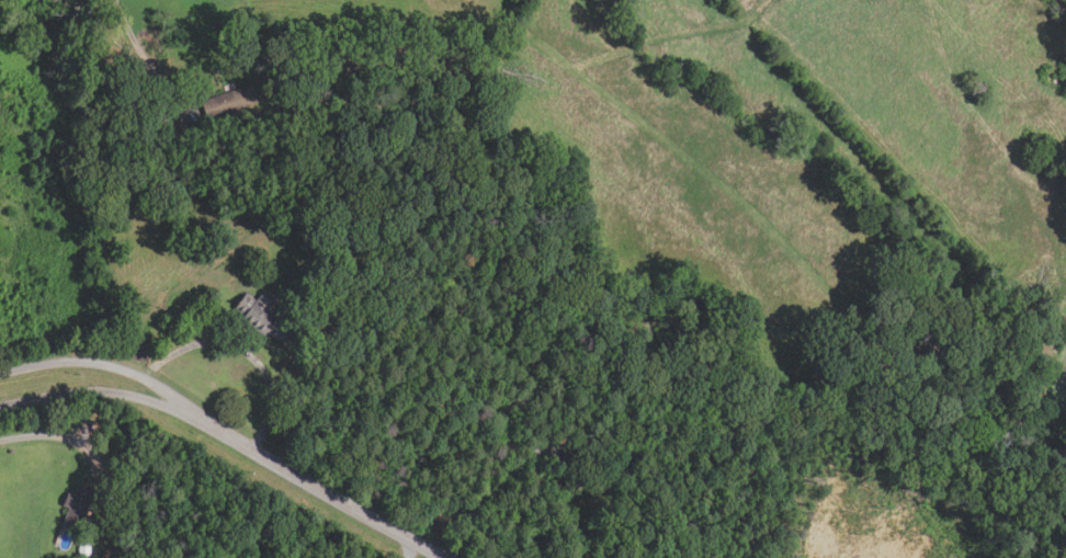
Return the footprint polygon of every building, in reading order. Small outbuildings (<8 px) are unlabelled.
[(206,124),(200,103),(252,84),(259,106),(206,124)] [(282,345),(265,333),(262,338),(241,321),(243,317),(234,310),(246,294),(256,300),(263,291),(275,299),(270,307),(276,312),(274,315),(294,330),(282,345)] [(514,429),(520,441),(512,444),(507,432),(514,429)] [(80,527),(63,521),(68,508),(61,505),(67,492),(72,496),(77,485),(94,491),(80,527)] [(90,556),(78,555),(79,546),(90,547),(90,556)] [(126,550),(126,557),(103,557),(103,549),(126,550)]
